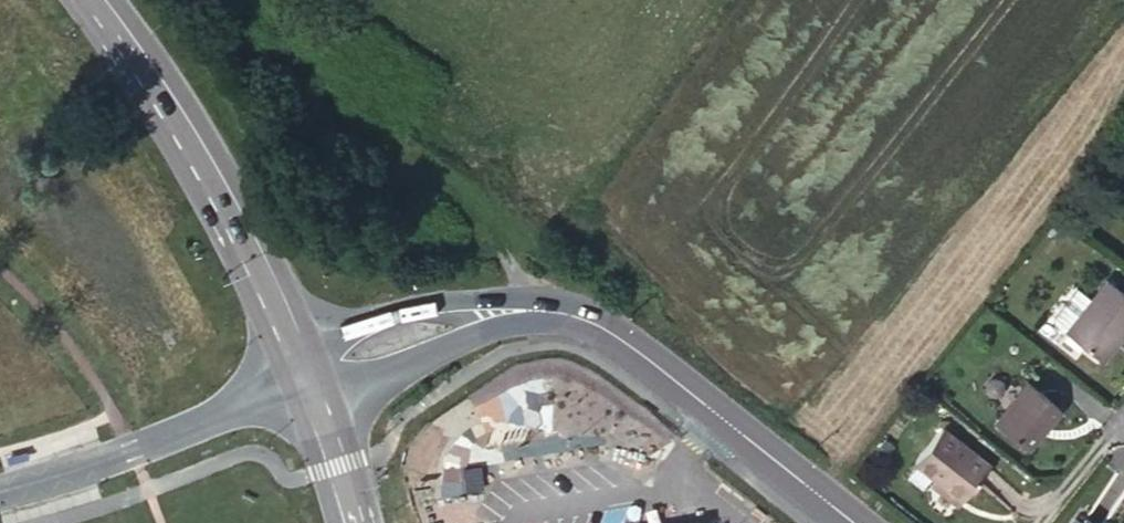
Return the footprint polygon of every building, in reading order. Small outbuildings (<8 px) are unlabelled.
[(1104,360),(1123,334),(1123,292),(1106,278),(1091,298),(1066,331),(1104,360)] [(1055,323),(1066,331),(1091,298),(1076,288),(1054,316),(1055,323)] [(1062,410),(1027,382),(996,421),(1029,449),(1062,410)] [(914,462),(935,479),(962,500),(990,465),(942,427),(914,462)] [(962,500),(935,479),(931,484),(957,506),(962,500)]
